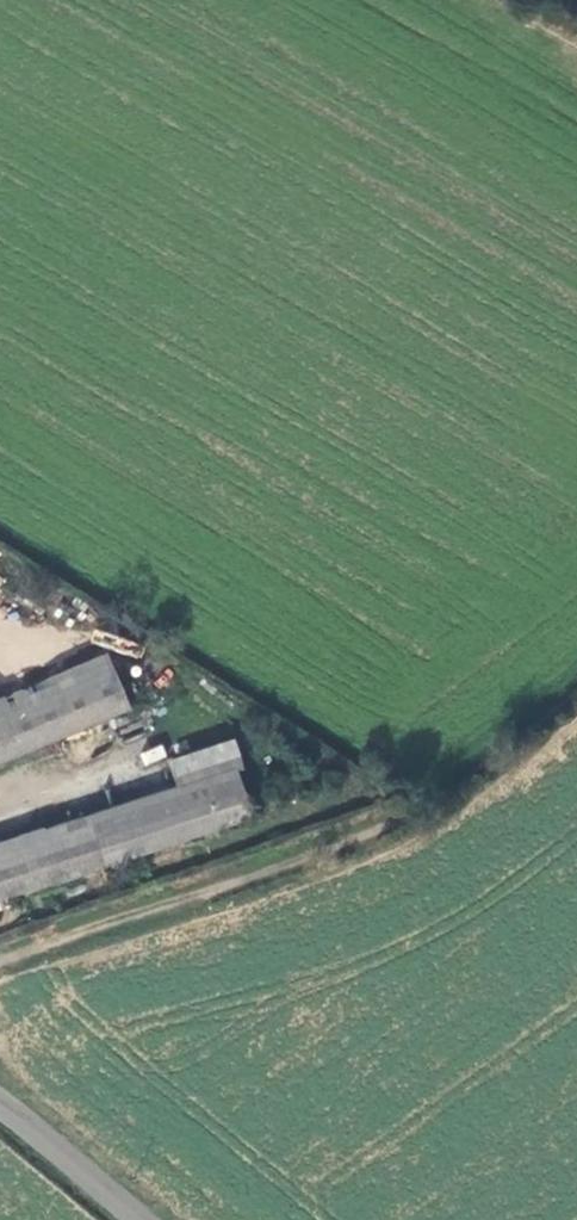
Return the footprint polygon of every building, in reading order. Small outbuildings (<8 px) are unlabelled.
[(0,702),(0,769),(130,712),(107,657),(0,702)] [(226,830),(219,812),(245,804),(234,768),(210,777),(200,753),(36,807),(39,820),(0,833),(0,902),(226,830)]
